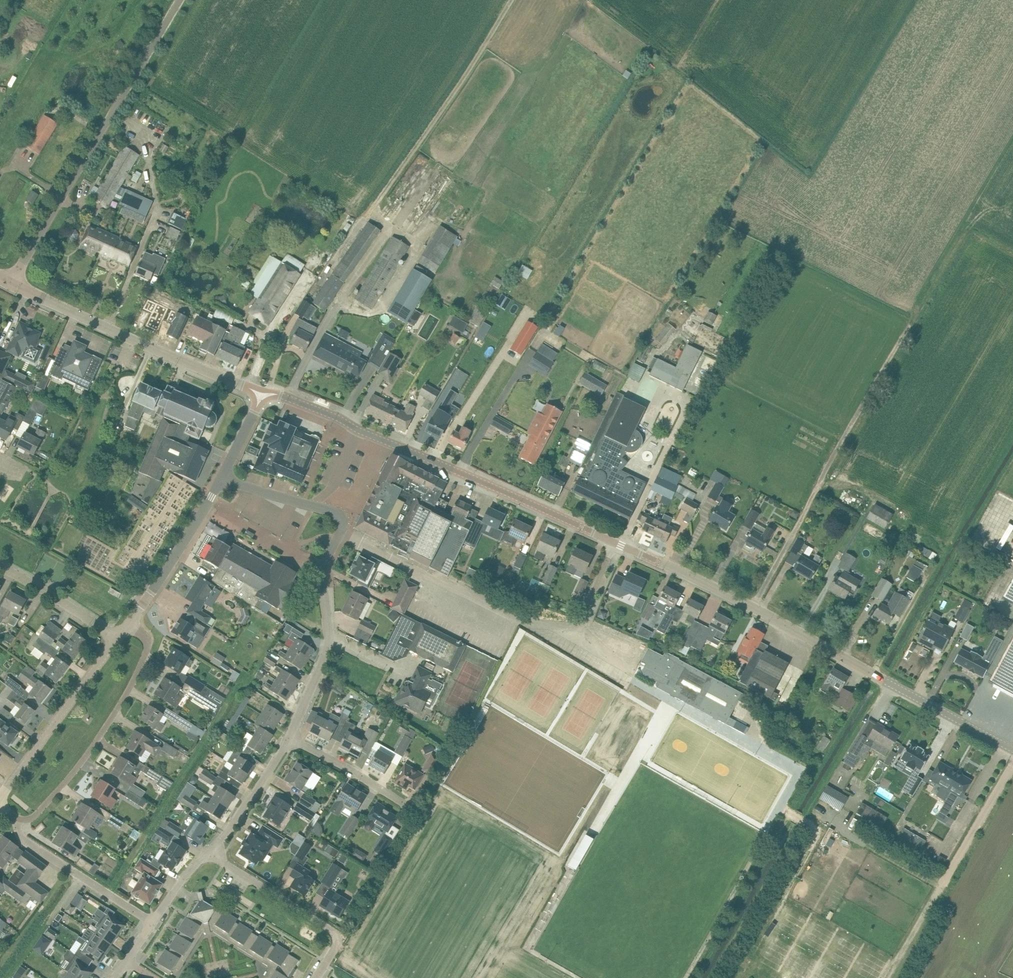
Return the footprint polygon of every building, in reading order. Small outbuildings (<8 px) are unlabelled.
[(44,115),(25,146),(39,154),(58,124),(44,115)] [(123,196),(118,193),(139,155),(124,146),(93,200),(108,209),(115,198),(121,201),(119,206),(145,218),(153,202),(126,190),(123,196)] [(206,166),(202,172),(208,175),(212,170),(206,166)] [(27,200),(33,204),(38,195),(32,191),(27,200)] [(172,219),(169,224),(182,230),(184,224),(172,219)] [(381,231),(370,223),(314,302),(325,310),(345,282),(381,231)] [(417,263),(437,273),(455,234),(435,225),(417,263)] [(169,226),(164,236),(176,241),(181,231),(169,226)] [(100,257),(101,258),(112,235),(104,231),(103,233),(89,227),(80,248),(97,256),(98,255),(101,256),(100,257)] [(112,235),(101,258),(110,262),(111,259),(129,267),(138,246),(122,239),(112,235)] [(189,237),(186,244),(191,247),(195,239),(189,237)] [(354,299),(372,310),(409,247),(393,237),(354,299)] [(145,252),(136,273),(151,279),(154,274),(159,276),(166,259),(154,253),(153,255),(145,252)] [(289,290),(304,267),(286,256),(282,262),(274,257),(251,293),(259,298),(249,313),(267,325),(289,290)] [(516,273),(526,279),(531,270),(521,265),(516,273)] [(387,312),(406,324),(407,322),(415,309),(432,281),(413,269),(387,312)] [(495,277),(491,284),(499,289),(504,282),(495,277)] [(521,287),(516,295),(538,307),(543,299),(521,287)] [(500,294),(494,304),(504,310),(510,299),(500,294)] [(146,325),(157,330),(168,308),(148,299),(143,308),(152,313),(146,325)] [(296,314),(303,319),(311,306),(304,301),(296,314)] [(469,322),(479,327),(489,307),(480,303),(469,322)] [(415,309),(407,322),(413,326),(421,313),(415,309)] [(188,318),(171,310),(167,320),(173,322),(167,335),(178,340),(188,318)] [(711,324),(715,315),(709,313),(705,322),(711,324)] [(203,342),(200,349),(209,354),(213,347),(218,349),(226,332),(198,318),(189,335),(203,342)] [(299,319),(290,334),(295,336),(292,343),(306,351),(317,329),(313,327),(313,326),(299,319)] [(528,321),(510,350),(520,356),(538,327),(528,321)] [(21,326),(19,326),(8,351),(18,356),(21,350),(24,351),(27,359),(32,361),(37,359),(39,354),(37,348),(35,347),(38,340),(36,339),(38,334),(29,330),(30,328),(23,324),(22,326),(21,326)] [(676,330),(668,324),(656,340),(663,346),(676,330)] [(243,350),(246,345),(240,342),(246,331),(234,325),(230,333),(228,337),(235,340),(228,355),(227,354),(224,361),(237,367),(244,351),(243,350)] [(228,355),(235,340),(228,337),(230,333),(226,332),(222,341),(224,342),(217,357),(224,361),(227,354),(228,355)] [(355,348),(326,333),(314,355),(358,378),(366,362),(352,354),(355,348)] [(371,350),(369,353),(384,362),(389,352),(396,341),(390,337),(386,344),(384,344),(380,342),(378,346),(377,345),(373,351),(371,350)] [(64,379),(89,390),(103,360),(93,356),(93,357),(83,353),(84,350),(78,347),(79,344),(75,342),(72,348),(65,345),(64,348),(61,347),(48,375),(62,382),(64,379)] [(554,363),(542,355),(547,347),(542,344),(529,364),(539,370),(544,363),(550,368),(554,363)] [(651,375),(684,390),(703,351),(689,345),(678,368),(659,358),(651,375)] [(43,352),(40,359),(47,361),(48,358),(49,355),(43,352)] [(402,360),(389,352),(384,362),(377,372),(386,378),(384,380),(390,384),(399,369),(397,368),(402,360)] [(2,380),(9,383),(19,388),(32,394),(35,387),(36,384),(5,369),(10,357),(0,353),(0,379),(2,380)] [(634,363),(628,377),(639,382),(646,369),(634,363)] [(718,364),(713,373),(719,376),(724,367),(718,364)] [(607,386),(586,373),(580,383),(601,396),(607,386)] [(36,384),(35,387),(42,390),(44,391),(50,379),(41,375),(36,384)] [(9,383),(2,380),(0,383),(0,399),(9,383)] [(0,399),(0,411),(3,412),(10,400),(12,401),(19,388),(9,383),(0,399)] [(426,383),(419,395),(433,403),(440,391),(426,383)] [(156,415),(165,393),(162,391),(161,393),(141,384),(128,415),(125,426),(135,430),(139,421),(140,421),(143,414),(144,412),(155,417),(156,415)] [(156,415),(164,418),(180,426),(181,423),(189,426),(184,435),(185,435),(186,434),(199,440),(205,426),(208,428),(211,428),(214,427),(216,425),(217,422),(217,419),(216,416),(214,414),(211,413),(215,405),(208,402),(200,399),(199,401),(176,391),(177,389),(168,385),(165,393),(156,415)] [(433,419),(427,432),(440,438),(446,425),(450,418),(445,415),(447,412),(450,406),(451,406),(458,394),(451,389),(445,399),(438,411),(438,410),(433,419)] [(580,477),(572,492),(630,520),(634,511),(636,505),(647,482),(621,470),(628,462),(623,457),(627,452),(630,453),(633,453),(636,451),(639,450),(640,447),(642,444),(642,440),(641,436),(639,433),(637,431),(636,430),(646,408),(616,394),(591,444),(586,454),(580,466),(581,466),(584,468),(580,477)] [(364,413),(390,425),(398,408),(387,403),(388,402),(373,395),(364,413)] [(48,406),(35,399),(23,421),(30,425),(37,413),(43,416),(48,406)] [(398,408),(390,425),(405,432),(413,416),(411,416),(416,407),(409,403),(404,413),(398,410),(399,408),(398,408)] [(534,428),(531,436),(538,440),(536,445),(543,449),(562,412),(547,404),(542,414),(538,413),(531,427),(534,428)] [(13,428),(18,430),(25,417),(18,414),(15,420),(9,417),(5,424),(0,421),(0,437),(6,440),(13,428)] [(209,451),(187,441),(184,438),(185,435),(184,435),(189,426),(181,423),(180,426),(164,418),(145,460),(140,472),(151,477),(142,500),(148,504),(162,482),(160,480),(165,468),(174,472),(196,482),(205,461),(208,456),(207,455),(209,451)] [(502,419),(497,428),(502,431),(507,422),(502,419)] [(264,443),(254,468),(267,473),(267,472),(275,476),(277,472),(301,483),(319,440),(295,430),(296,429),(280,422),(278,428),(271,425),(264,442),(264,443)] [(463,449),(468,439),(471,433),(462,428),(459,434),(454,432),(449,442),(463,449)] [(34,438),(26,433),(19,447),(34,455),(41,442),(41,441),(45,433),(39,429),(34,438)] [(538,440),(531,436),(519,457),(534,465),(543,449),(536,445),(538,440)] [(573,447),(567,460),(580,466),(586,454),(591,444),(577,438),(573,447)] [(364,509),(363,512),(356,528),(393,547),(392,549),(396,551),(397,548),(411,555),(410,558),(448,577),(453,566),(464,543),(475,521),(479,512),(472,509),(472,507),(457,500),(449,518),(452,520),(449,526),(430,517),(436,506),(435,506),(447,483),(423,471),(423,472),(419,470),(420,469),(392,455),(364,509)] [(566,481),(545,471),(538,486),(559,496),(566,481)] [(724,498),(718,495),(728,478),(718,472),(714,481),(717,483),(709,496),(721,503),(719,507),(717,507),(709,521),(726,531),(734,516),(728,513),(732,506),(723,501),(724,498)] [(675,494),(679,487),(678,486),(658,476),(651,490),(672,500),(675,494)] [(675,494),(686,500),(687,498),(693,500),(697,494),(679,485),(678,486),(679,487),(675,494)] [(144,504),(131,495),(128,501),(143,512),(147,506),(144,504)] [(687,498),(686,500),(681,509),(693,516),(700,504),(693,500),(687,498)] [(867,518),(885,529),(893,514),(875,504),(867,518)] [(475,521),(464,543),(472,546),(479,532),(491,537),(495,528),(498,529),(500,525),(504,516),(489,509),(483,523),(482,525),(475,521)] [(752,510),(743,525),(750,529),(759,514),(752,510)] [(795,510),(791,516),(796,519),(799,513),(795,510)] [(642,530),(654,536),(661,523),(649,517),(650,515),(644,512),(640,521),(645,523),(642,530)] [(661,523),(654,536),(667,541),(670,534),(675,536),(679,528),(674,526),(673,528),(668,526),(672,518),(664,515),(661,523)] [(518,523),(519,523),(515,521),(510,533),(505,531),(500,541),(513,547),(517,538),(525,542),(531,528),(521,524),(521,525),(518,523)] [(867,522),(863,530),(877,538),(881,531),(867,522)] [(212,524),(208,534),(219,538),(223,528),(212,524)] [(752,548),(753,546),(763,552),(770,540),(769,540),(774,532),(767,528),(763,536),(753,530),(746,542),(747,542),(746,544),(747,546),(750,548),(752,548)] [(560,542),(544,535),(537,550),(534,558),(541,562),(545,554),(553,557),(560,542)] [(797,538),(791,550),(799,555),(799,554),(802,555),(803,555),(807,548),(807,546),(804,545),(805,543),(807,539),(799,535),(797,538)] [(231,548),(216,540),(204,561),(218,569),(230,548),(231,548)] [(489,544),(482,558),(490,562),(497,548),(489,544)] [(230,548),(218,569),(216,572),(218,573),(213,582),(262,610),(266,602),(277,608),(278,607),(284,611),(300,584),(293,580),(297,573),(276,561),(270,571),(230,548)] [(585,572),(592,557),(576,549),(566,572),(574,576),(577,569),(585,572)] [(928,549),(924,555),(932,560),(936,554),(928,549)] [(521,569),(527,556),(520,552),(514,566),(512,571),(518,574),(521,569)] [(841,579),(837,577),(829,590),(845,599),(851,589),(855,591),(861,580),(849,573),(850,572),(848,571),(855,559),(847,554),(840,566),(846,570),(841,579)] [(811,563),(801,557),(794,570),(811,579),(818,567),(822,558),(816,555),(811,563)] [(357,583),(369,589),(382,563),(372,558),(370,562),(359,557),(356,563),(355,562),(352,568),(353,569),(350,575),(359,579),(357,583)] [(881,557),(878,562),(885,565),(887,560),(881,557)] [(915,582),(921,569),(911,564),(905,577),(915,582)] [(497,565),(493,574),(501,578),(505,568),(497,565)] [(535,593),(543,596),(556,569),(550,565),(543,580),(542,582),(540,581),(535,593)] [(478,572),(475,579),(481,581),(484,575),(478,572)] [(645,581),(631,575),(631,577),(629,577),(627,576),(625,579),(616,575),(609,592),(620,597),(629,594),(638,598),(645,581)] [(1002,599),(1012,605),(1012,577),(1002,599)] [(191,615),(196,618),(207,624),(211,618),(200,611),(209,596),(215,600),(220,592),(214,588),(215,587),(206,581),(207,581),(205,579),(204,580),(202,578),(197,586),(198,587),(196,590),(193,588),(186,598),(197,605),(191,615)] [(892,585),(882,578),(872,595),(883,602),(892,585)] [(582,595),(588,582),(581,579),(575,592),(571,603),(577,606),(582,595)] [(403,615),(418,586),(408,581),(394,610),(403,615)] [(660,600),(656,606),(664,610),(663,612),(665,614),(656,630),(665,635),(679,609),(674,606),(680,595),(665,587),(659,599),(660,600)] [(874,616),(889,624),(895,614),(900,617),(910,600),(905,597),(908,592),(900,587),(897,592),(895,591),(886,607),(881,604),(874,616)] [(121,594),(111,588),(108,592),(119,598),(121,594)] [(348,602),(343,612),(357,619),(367,599),(353,592),(349,599),(351,600),(349,603),(348,602)] [(3,617),(6,618),(10,610),(19,614),(26,601),(10,593),(0,612),(0,623),(3,617)] [(965,599),(962,604),(969,608),(972,603),(965,599)] [(702,625),(694,621),(696,618),(697,618),(703,607),(689,600),(683,611),(690,614),(686,621),(692,624),(681,645),(679,643),(676,650),(686,655),(691,646),(698,632),(702,625)] [(642,616),(649,620),(655,608),(648,604),(642,616)] [(954,618),(962,622),(969,608),(962,604),(954,618)] [(247,607),(240,610),(241,616),(250,616),(247,607)] [(393,610),(390,613),(390,618),(394,622),(400,616),(393,610)] [(607,612),(600,610),(597,616),(604,619),(607,612)] [(702,625),(691,646),(700,652),(707,638),(712,641),(714,638),(720,642),(724,634),(725,634),(731,622),(723,618),(724,616),(724,615),(719,612),(718,613),(717,614),(716,614),(709,628),(702,625)] [(7,622),(13,626),(17,618),(11,615),(7,622)] [(407,657),(410,651),(453,672),(466,646),(422,624),(403,615),(383,652),(379,651),(379,652),(381,653),(380,655),(394,661),(407,657)] [(192,626),(181,619),(172,632),(188,642),(197,649),(204,638),(211,627),(207,624),(196,618),(192,626)] [(355,635),(367,642),(375,627),(369,625),(371,623),(364,619),(363,621),(362,621),(355,635)] [(937,625),(928,620),(917,641),(926,645),(927,643),(943,652),(954,631),(938,622),(937,625)] [(51,622),(39,637),(51,645),(62,630),(51,622)] [(974,627),(967,623),(960,636),(967,640),(974,627)] [(289,634),(293,628),(288,624),(284,630),(289,634)] [(640,625),(635,633),(647,640),(652,632),(640,625)] [(746,686),(775,701),(778,695),(773,693),(789,664),(765,651),(768,646),(760,642),(764,635),(752,629),(744,643),(742,642),(738,649),(752,656),(738,682),(746,686)] [(294,642),(290,648),(307,659),(310,655),(311,655),(313,655),(315,653),(314,650),(313,649),(314,649),(310,647),(312,644),(292,632),(288,638),(294,642)] [(61,638),(56,645),(74,658),(87,642),(76,634),(69,644),(61,638)] [(51,645),(39,637),(36,635),(27,647),(32,651),(35,647),(45,654),(46,652),(54,658),(59,652),(51,645)] [(989,682),(988,682),(993,685),(1012,695),(1012,637),(989,682)] [(958,654),(954,662),(983,677),(983,678),(991,664),(998,650),(990,645),(985,655),(988,656),(985,661),(981,659),(982,657),(982,658),(982,657),(971,651),(970,653),(961,648),(958,654)] [(307,659),(290,648),(287,655),(281,651),(278,655),(284,659),(292,664),(301,670),(307,659)] [(742,694),(679,660),(679,658),(666,651),(663,656),(648,648),(640,664),(645,667),(642,671),(644,676),(661,685),(664,684),(678,692),(679,694),(677,698),(713,717),(713,719),(717,720),(718,720),(726,724),(739,700),(744,703),(747,697),(742,694)] [(173,656),(167,665),(180,674),(185,665),(190,668),(193,662),(189,659),(189,658),(174,649),(171,655),(173,656)] [(216,653),(210,662),(219,667),(226,672),(229,667),(222,662),(224,658),(216,653)] [(273,667),(278,661),(268,654),(263,661),(273,667)] [(68,666),(58,659),(51,667),(44,662),(36,672),(43,677),(45,674),(56,682),(68,666)] [(51,690),(33,677),(36,671),(28,665),(19,676),(34,688),(29,694),(41,703),(51,690)] [(280,674),(276,680),(293,690),(300,680),(283,669),(277,666),(274,670),(280,674)] [(430,674),(419,668),(413,680),(416,681),(413,686),(410,685),(406,686),(402,694),(400,693),(396,702),(404,706),(405,704),(420,711),(427,696),(435,700),(442,684),(432,679),(432,681),(428,679),(430,674)] [(234,670),(229,678),(235,681),(240,674),(234,670)] [(839,693),(848,678),(833,670),(821,690),(829,695),(833,689),(839,693)] [(259,671),(255,677),(261,680),(264,675),(262,674),(259,671)] [(328,676),(325,681),(335,688),(338,683),(328,676)] [(200,693),(221,706),(226,698),(212,690),(190,677),(185,683),(200,693)] [(9,678),(6,684),(14,690),(17,693),(21,687),(9,678)] [(165,679),(155,694),(164,699),(176,707),(181,699),(176,695),(181,688),(173,684),(165,679)] [(293,690),(276,680),(272,686),(267,682),(264,686),(270,690),(286,701),(293,690)] [(857,697),(844,689),(835,703),(849,711),(857,697)] [(14,690),(7,699),(16,705),(10,713),(14,715),(15,716),(17,718),(25,724),(35,711),(27,705),(18,699),(15,697),(17,693),(14,690)] [(221,706),(200,693),(200,694),(193,690),(190,696),(203,704),(217,713),(221,706)] [(246,697),(239,708),(243,710),(250,700),(246,697)] [(268,704),(262,714),(277,724),(284,714),(268,704)] [(149,706),(141,720),(160,732),(164,725),(158,722),(163,715),(149,706)] [(0,712),(0,715),(9,722),(14,715),(10,713),(6,709),(3,708),(0,712)] [(309,731),(320,737),(328,721),(321,718),(323,714),(319,712),(309,731)] [(336,729),(341,731),(349,715),(343,713),(340,718),(332,713),(328,721),(320,737),(329,742),(336,729)] [(262,714),(255,724),(271,734),(277,724),(262,714)] [(338,749),(348,755),(358,736),(353,734),(357,726),(347,721),(349,716),(349,715),(341,731),(346,734),(338,749)] [(176,723),(201,738),(205,732),(193,725),(193,724),(180,716),(176,723)] [(230,721),(235,724),(238,718),(233,716),(230,721)] [(18,734),(0,721),(0,740),(9,746),(18,734)] [(230,721),(226,727),(231,730),(235,724),(230,721)] [(462,727),(453,722),(448,733),(457,738),(462,727)] [(398,730),(405,734),(395,752),(403,757),(416,732),(401,723),(398,730)] [(260,727),(254,737),(267,745),(273,735),(271,734),(255,724),(260,727)] [(870,748),(875,741),(890,750),(898,736),(889,731),(889,733),(877,725),(868,739),(860,734),(844,763),(845,763),(847,765),(850,766),(853,768),(860,758),(858,757),(865,744),(870,748)] [(358,736),(348,755),(358,760),(366,744),(373,747),(380,734),(369,728),(363,739),(358,736)] [(222,731),(218,736),(221,737),(228,742),(231,737),(222,731)] [(140,758),(140,760),(144,763),(146,762),(152,753),(156,756),(161,747),(138,733),(134,740),(133,739),(127,748),(141,756),(140,758)] [(824,736),(815,747),(821,751),(830,741),(824,736)] [(254,737),(244,752),(251,757),(255,751),(261,755),(267,745),(254,737)] [(162,750),(174,757),(179,751),(166,743),(162,750)] [(905,766),(914,771),(914,770),(917,773),(919,770),(921,771),(930,756),(923,752),(924,750),(918,747),(917,749),(909,744),(899,761),(906,766),(905,766)] [(898,752),(895,756),(897,757),(899,753),(901,754),(905,747),(902,745),(898,752)] [(228,762),(234,766),(248,775),(254,765),(248,762),(251,757),(244,752),(237,747),(228,762)] [(393,759),(378,750),(370,766),(385,774),(393,759)] [(892,750),(885,762),(889,765),(897,752),(892,750)] [(423,770),(431,774),(440,758),(432,754),(423,770)] [(136,778),(141,770),(120,757),(114,766),(116,768),(113,774),(132,786),(136,778)] [(287,782),(301,791),(313,772),(298,763),(289,776),(291,777),(287,782)] [(935,771),(930,779),(943,786),(937,796),(940,798),(945,801),(951,791),(961,797),(963,794),(966,790),(971,781),(955,772),(940,763),(935,771)] [(423,775),(405,765),(395,783),(407,790),(409,786),(415,790),(423,775)] [(248,775),(234,766),(231,771),(224,766),(218,776),(234,786),(231,784),(234,779),(242,784),(248,775)] [(145,773),(158,781),(156,784),(168,791),(173,782),(149,767),(145,773)] [(204,770),(199,777),(212,785),(217,778),(204,770)] [(913,797),(923,779),(914,774),(905,791),(908,793),(908,794),(913,797)] [(102,781),(92,796),(111,808),(116,801),(110,797),(115,789),(102,781)] [(216,793),(212,798),(227,808),(235,796),(220,787),(216,784),(212,791),(216,793)] [(356,812),(366,796),(347,784),(331,811),(339,816),(345,806),(356,812)] [(827,786),(819,799),(841,810),(848,798),(827,786)] [(125,796),(138,805),(142,799),(128,790),(125,796)] [(193,809),(197,803),(181,793),(177,800),(193,809)] [(299,802),(311,809),(316,802),(304,794),(299,802)] [(272,804),(264,816),(279,826),(291,807),(275,796),(270,803),(272,804)] [(227,808),(212,798),(209,803),(203,800),(199,806),(220,820),(227,808)] [(945,801),(939,810),(947,815),(953,805),(946,801),(945,801)] [(311,809),(299,802),(294,810),(311,821),(316,813),(311,809)] [(862,802),(856,813),(881,829),(888,817),(862,802)] [(392,826),(397,818),(385,810),(386,808),(378,803),(368,819),(365,823),(365,826),(365,828),(367,830),(370,831),(372,830),(374,829),(376,824),(388,832),(392,826)] [(75,821),(75,822),(77,823),(77,822),(89,829),(93,822),(98,825),(102,818),(120,829),(125,823),(101,808),(97,813),(82,804),(82,805),(79,809),(73,819),(75,821)] [(185,819),(185,822),(185,825),(186,828),(188,830),(185,834),(185,835),(190,838),(198,843),(208,827),(200,822),(195,819),(188,814),(185,819)] [(341,832),(349,837),(359,820),(352,815),(341,832)] [(165,820),(161,826),(166,829),(174,836),(178,838),(182,832),(183,831),(180,829),(170,823),(165,820)] [(171,841),(174,836),(166,829),(161,826),(156,834),(163,838),(170,842),(171,841)] [(257,865),(258,862),(263,861),(273,845),(279,848),(284,839),(271,831),(263,826),(259,832),(257,836),(251,833),(247,840),(247,842),(239,854),(248,859),(249,864),(254,863),(257,865)] [(78,837),(72,833),(63,827),(53,843),(75,856),(79,850),(72,845),(78,837)] [(140,834),(134,830),(130,836),(137,840),(140,834)] [(902,830),(895,843),(917,856),(925,843),(902,830)] [(291,842),(298,846),(304,837),(296,833),(291,842)] [(375,850),(383,855),(393,840),(384,835),(375,850)] [(18,847),(4,837),(0,842),(0,865),(3,867),(11,856),(18,847)] [(173,842),(171,841),(170,842),(163,838),(160,842),(169,848),(166,853),(165,852),(159,862),(172,871),(178,863),(177,862),(179,859),(181,860),(187,851),(173,842)] [(303,860),(312,846),(304,842),(301,848),(295,856),(303,860)] [(328,844),(324,851),(334,858),(338,851),(328,844)] [(18,847),(11,856),(18,861),(29,869),(21,879),(14,874),(9,880),(13,883),(31,897),(41,904),(49,893),(35,883),(47,867),(26,851),(25,852),(18,847)] [(356,849),(353,856),(364,861),(368,854),(356,849)] [(939,855),(936,860),(944,864),(946,860),(939,855)] [(89,872),(93,875),(99,866),(95,863),(93,866),(80,857),(76,864),(89,873),(89,872)] [(132,893),(150,904),(163,884),(154,879),(160,870),(141,858),(134,868),(144,874),(132,893)] [(331,888),(339,875),(344,879),(348,873),(342,869),(334,863),(322,882),(331,888)] [(298,864),(290,876),(296,879),(291,887),(305,896),(315,880),(308,875),(310,872),(298,864)] [(26,904),(31,897),(13,883),(7,891),(20,900),(26,904)] [(320,906),(339,918),(349,902),(330,890),(320,906)] [(78,893),(70,903),(76,907),(83,897),(78,893)] [(189,916),(208,929),(220,910),(217,908),(216,908),(204,901),(202,895),(197,896),(199,902),(191,914),(190,914),(189,916)] [(76,907),(70,903),(68,907),(66,911),(71,914),(73,911),(76,907)] [(123,925),(112,918),(115,912),(108,908),(104,913),(101,918),(96,916),(94,919),(98,922),(117,935),(122,929),(121,928),(123,925)] [(213,931),(227,940),(237,923),(236,922),(238,920),(224,911),(224,912),(220,910),(208,929),(212,931),(213,931)] [(59,914),(55,919),(59,922),(63,917),(59,914)] [(212,931),(208,929),(189,916),(187,918),(187,917),(178,930),(181,932),(180,934),(196,945),(204,933),(212,931)] [(99,929),(96,934),(110,944),(112,941),(113,942),(117,935),(98,922),(95,926),(99,929)] [(227,940),(245,951),(255,935),(252,933),(253,932),(240,923),(239,924),(237,923),(227,940)] [(44,933),(55,941),(59,935),(48,927),(44,933)] [(92,931),(86,940),(105,954),(110,947),(108,946),(110,944),(96,934),(92,931)] [(183,965),(196,945),(180,934),(179,935),(178,934),(170,948),(171,948),(169,951),(166,950),(180,959),(174,967),(175,967),(175,968),(180,971),(184,965),(183,965)] [(245,951),(263,963),(273,946),(272,945),(273,944),(259,936),(259,937),(255,935),(245,951)] [(43,936),(34,948),(42,954),(51,942),(43,936)] [(81,944),(75,954),(90,965),(94,960),(97,962),(99,960),(100,960),(105,954),(86,940),(80,936),(77,941),(81,944)] [(263,963),(268,966),(289,954),(290,953),(277,944),(275,947),(273,946),(263,963)] [(76,977),(88,977),(90,976),(89,975),(91,972),(87,970),(90,965),(75,954),(68,950),(64,955),(65,959),(70,963),(65,970),(69,973),(76,977)] [(170,975),(175,968),(175,967),(174,967),(180,959),(166,950),(158,963),(159,964),(157,967),(170,975)] [(745,950),(743,953),(768,966),(770,963),(745,950)] [(269,970),(288,977),(299,961),(289,954),(268,966),(269,970)] [(826,974),(831,976),(836,966),(831,964),(826,974)] [(13,977),(14,977),(21,977),(27,970),(20,966),(13,977)] [(263,977),(288,977),(269,970),(263,977)]
